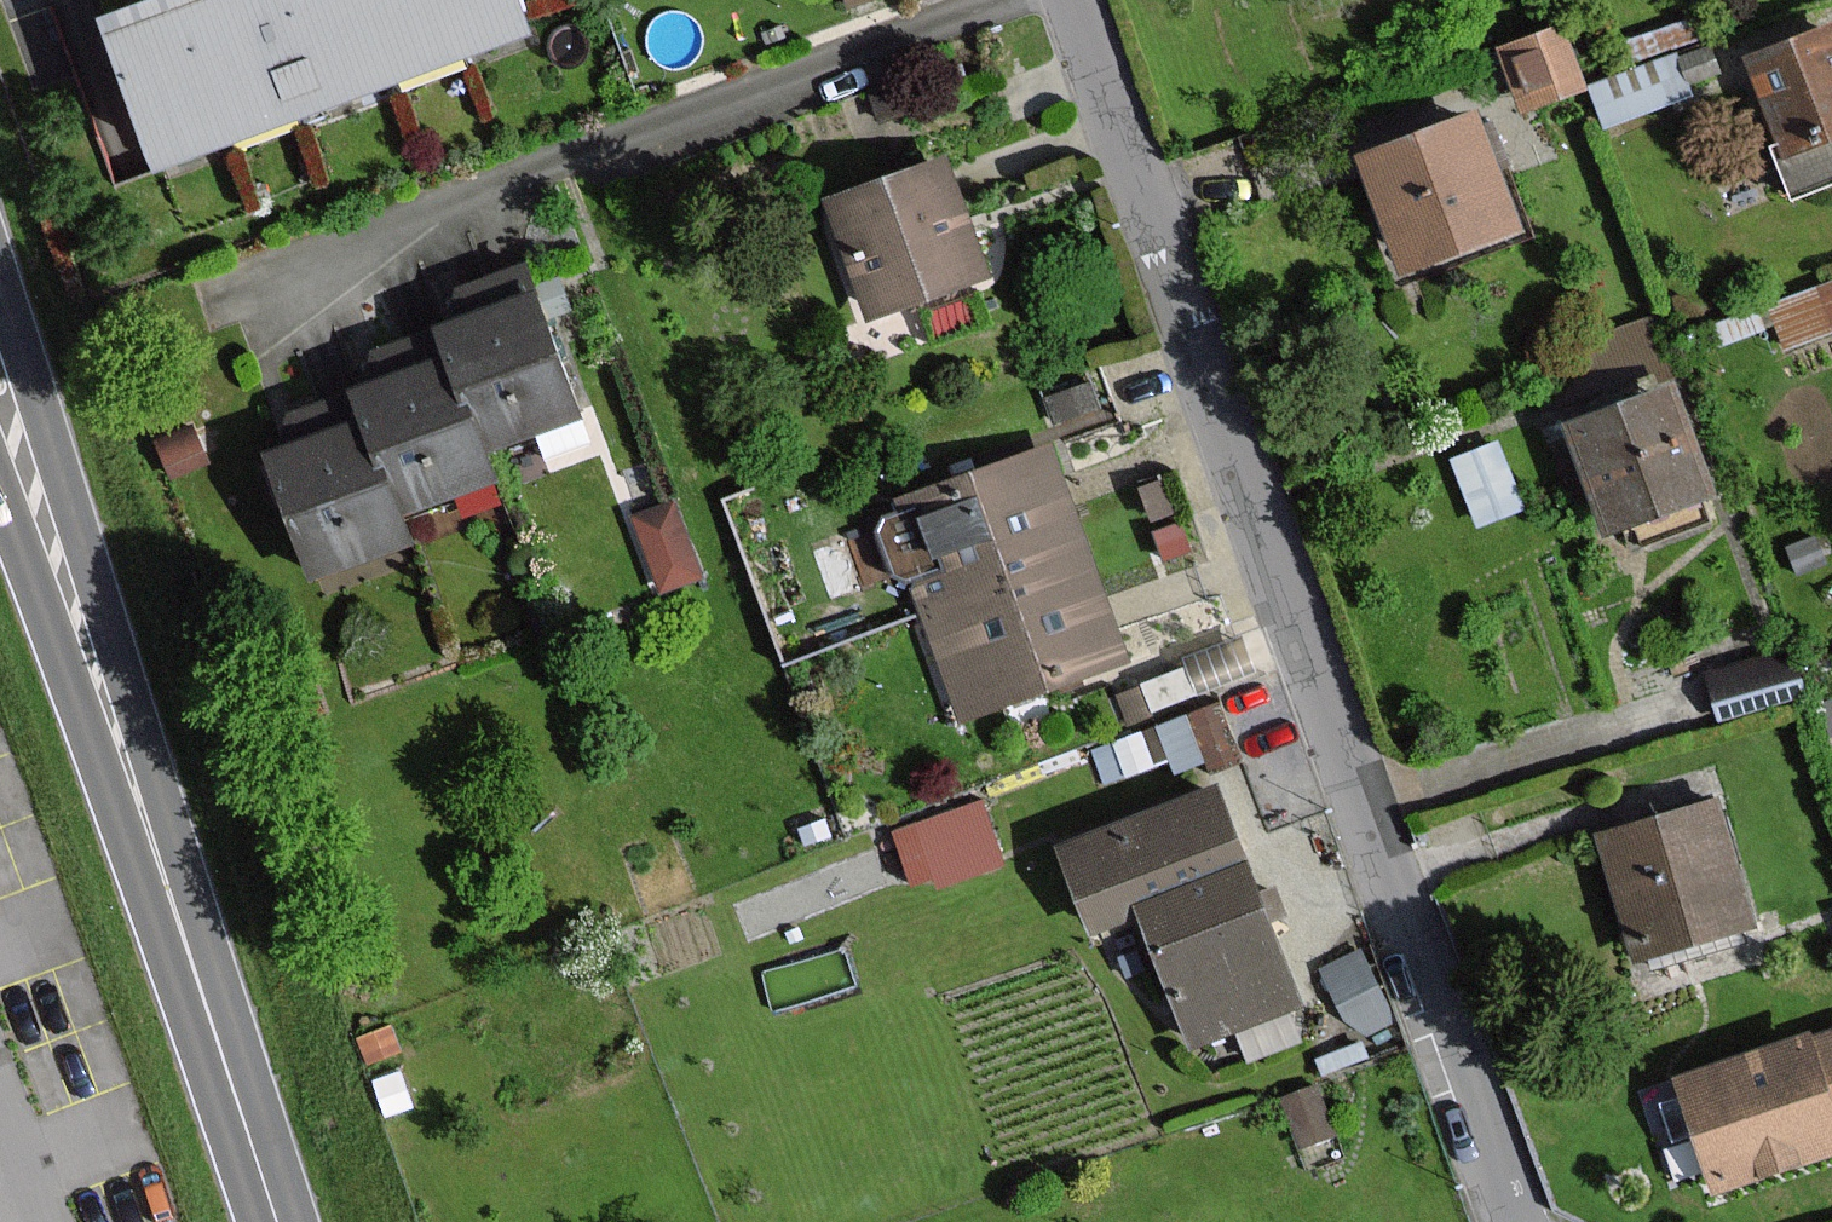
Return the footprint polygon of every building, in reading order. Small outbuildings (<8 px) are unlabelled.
[(121,19),(173,158),(529,25),(520,0),(173,0),(121,19)] [(1501,49),(1523,107),(1584,85),(1562,27),(1501,49)] [(1754,57),(1801,188),(1831,177),(1831,29),(1754,57)] [(1362,156),(1404,267),(1518,224),(1503,183),(1477,114),(1447,125),(1420,135),(1362,156)] [(832,202),(870,311),(983,273),(945,163),(832,202)] [(1770,307),(1785,343),(1831,325),(1831,283),(1770,307)] [(541,295),(443,332),(453,359),(489,453),(587,416),(541,295)] [(1572,403),(1669,375),(1651,313),(1554,341),(1572,403)] [(501,486),(489,453),(453,359),(360,394),(369,420),(408,521),(501,486)] [(1676,388),(1573,424),(1609,527),(1712,491),(1676,388)] [(324,586),(419,551),(408,521),(369,420),(275,456),(324,586)] [(919,586),(914,587),(923,612),(1090,553),(1053,449),(899,503),(902,511),(885,517),(905,571),(913,568),(919,586)] [(631,517),(660,594),(701,578),(672,502),(631,517)] [(959,713),(1125,654),(1090,553),(923,612),(959,713)] [(1182,671),(1122,696),(1131,719),(1191,694),(1182,671)] [(1159,728),(1177,773),(1236,750),(1218,705),(1159,728)] [(1216,788),(1066,847),(1097,927),(1141,909),(1194,1043),(1237,1026),(1250,1059),(1298,1040),(1286,1009),(1301,1003),(1280,949),(1265,912),(1216,788)] [(999,860),(979,803),(900,832),(916,878),(938,870),(942,881),(999,860)] [(1604,835),(1639,953),(1750,921),(1715,803),(1604,835)] [(1391,1015),(1358,955),(1328,971),(1360,1031),(1391,1015)] [(1685,1081),(1719,1186),(1831,1150),(1831,1034),(1685,1081)] [(1331,1131),(1314,1089),(1286,1100),(1303,1142),(1331,1131)]
